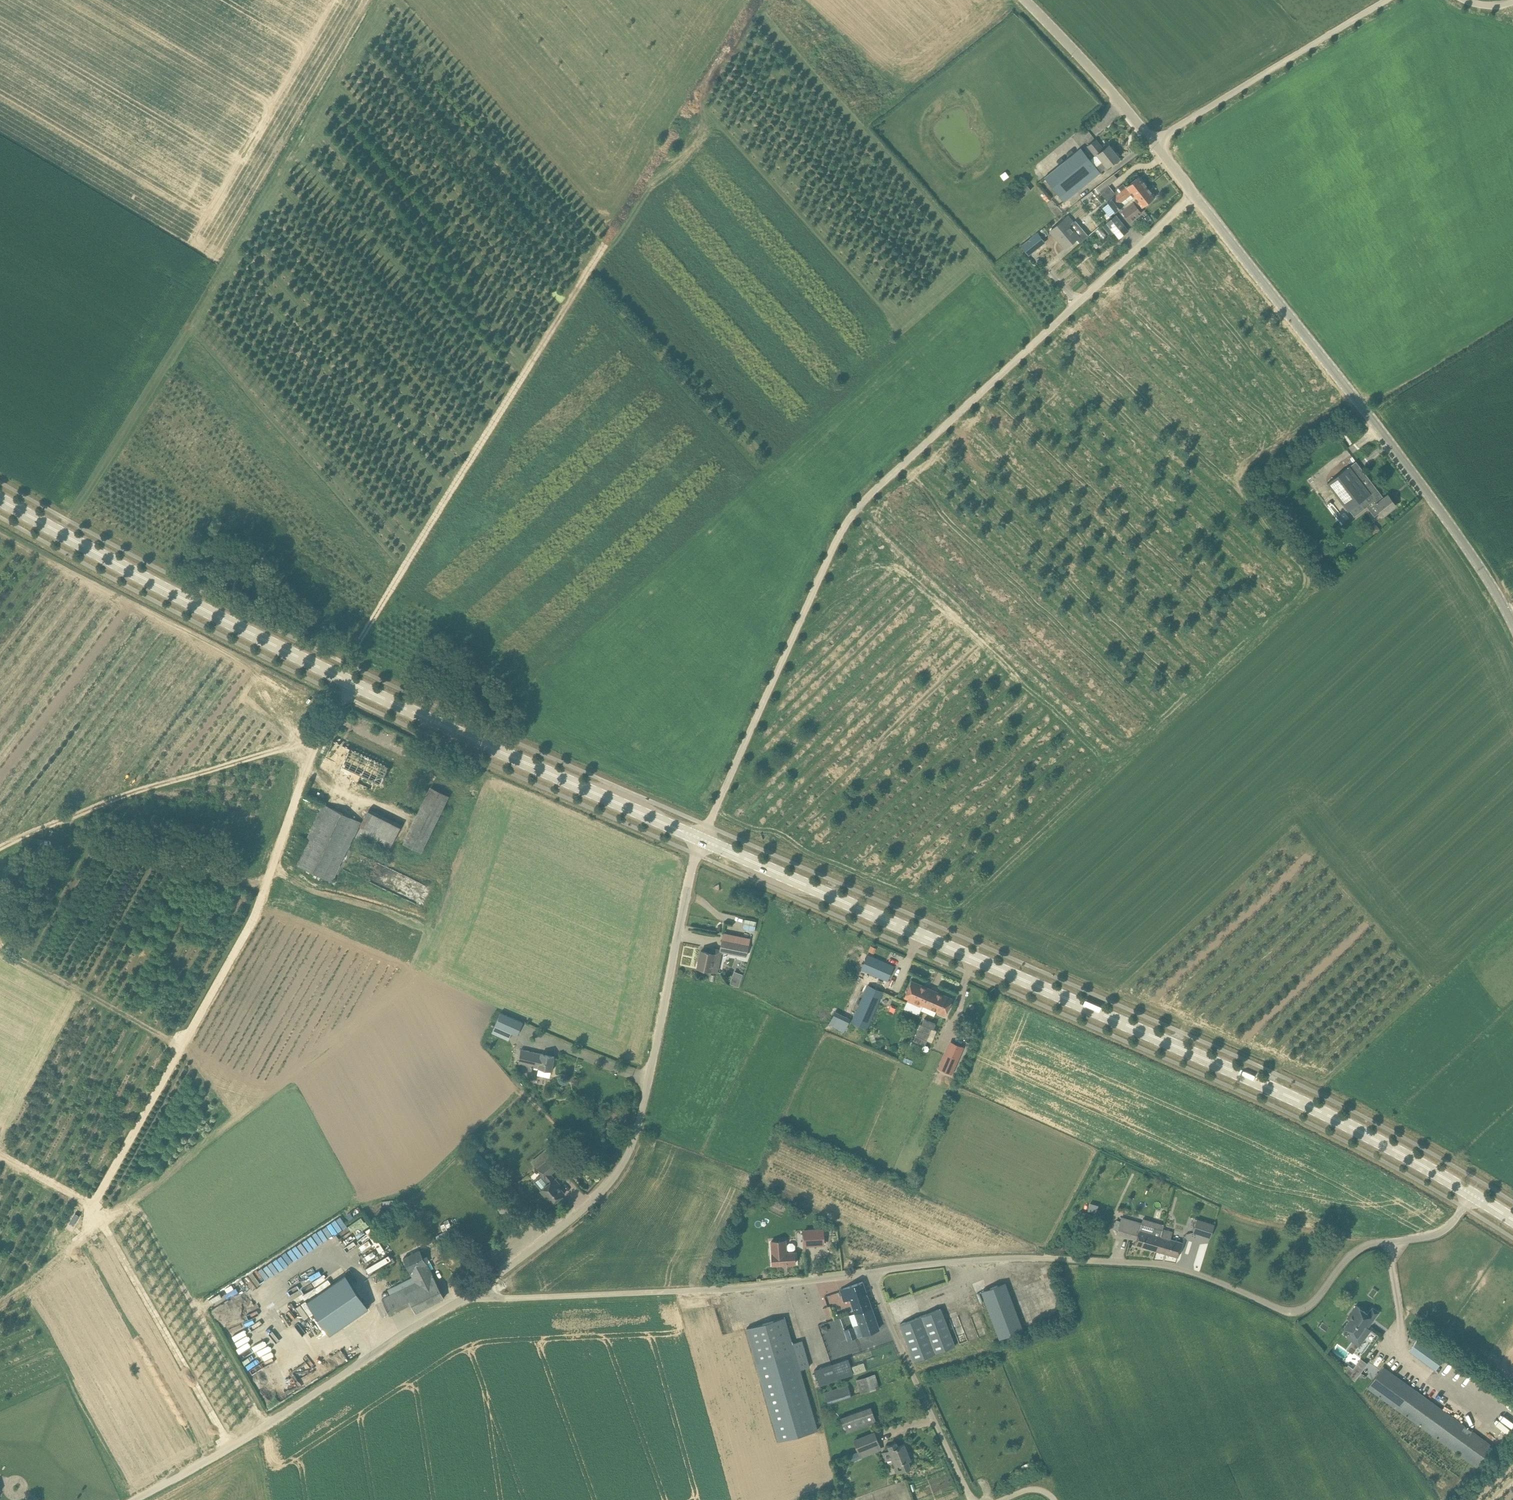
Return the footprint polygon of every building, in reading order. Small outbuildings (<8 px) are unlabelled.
[(1081,148),(1045,177),(1064,201),(1119,158),(1109,145),(1103,149),(1096,139),(1087,146),(1095,156),(1090,159),(1081,148)] [(1147,187),(1139,177),(1126,187),(1123,183),(1118,188),(1121,191),(1107,201),(1116,213),(1121,209),(1120,208),(1124,205),(1147,187)] [(1016,203),(1032,190),(1026,184),(1011,197),(1016,203)] [(1142,207),(1155,197),(1147,187),(1124,205),(1120,208),(1121,209),(1131,223),(1143,213),(1140,209),(1142,207)] [(1106,210),(1102,214),(1107,220),(1111,217),(1106,210)] [(1068,215),(1051,230),(1066,248),(1078,237),(1081,241),(1080,243),(1088,236),(1075,220),(1074,222),(1068,215)] [(1111,236),(1115,233),(1120,238),(1129,230),(1116,215),(1107,223),(1103,226),(1111,236)] [(1029,256),(1040,246),(1046,242),(1039,232),(1022,245),(1029,256)] [(1328,482),(1349,511),(1350,510),(1354,516),(1371,504),(1369,502),(1373,499),(1377,503),(1375,505),(1383,515),(1396,505),(1388,495),(1384,498),(1357,461),(1328,482)] [(1369,529),(1374,535),(1380,531),(1375,524),(1369,529)] [(327,749),(319,766),(333,773),(336,767),(340,769),(334,782),(361,795),(364,789),(385,798),(394,779),(385,774),(389,767),(333,740),(328,750),(327,749)] [(431,787),(404,843),(422,851),(449,796),(431,787)] [(332,881),(360,822),(324,804),(295,863),(332,881)] [(388,853),(398,834),(402,825),(370,809),(361,827),(362,827),(357,837),(388,853)] [(720,951),(747,956),(749,946),(722,940),(720,951)] [(707,970),(717,972),(719,964),(713,963),(715,954),(711,953),(701,951),(697,968),(707,970)] [(864,964),(862,969),(888,980),(890,975),(894,966),(869,955),(864,964)] [(736,971),(732,983),(740,986),(744,973),(736,971)] [(924,1005),(930,989),(912,981),(905,997),(909,998),(908,1001),(914,1004),(915,1001),(924,1005)] [(852,1021),(867,1029),(884,992),(869,984),(852,1021)] [(953,998),(930,989),(924,1005),(921,1010),(934,1016),(936,1010),(946,1014),(953,998)] [(817,1015),(823,1021),(832,1012),(826,1006),(817,1015)] [(518,1035),(523,1022),(501,1012),(492,1032),(509,1040),(512,1033),(518,1035)] [(829,1023),(846,1031),(851,1020),(835,1012),(829,1023)] [(952,1042),(940,1069),(952,1074),(964,1047),(952,1042)] [(549,1077),(550,1070),(551,1071),(555,1056),(521,1049),(519,1059),(518,1063),(526,1065),(525,1069),(532,1070),(532,1066),(539,1068),(538,1075),(549,1077)] [(523,1090),(523,1089),(528,1084),(514,1073),(510,1078),(523,1090)] [(547,1149),(532,1161),(538,1169),(542,1174),(533,1181),(541,1190),(546,1196),(552,1204),(565,1193),(559,1187),(561,1185),(555,1178),(550,1174),(560,1165),(553,1156),(547,1149)] [(1090,1203),(1088,1211),(1096,1213),(1098,1205),(1090,1203)] [(339,1232),(353,1252),(376,1236),(363,1216),(353,1223),(339,1232)] [(1135,1244),(1156,1250),(1163,1229),(1154,1227),(1153,1231),(1141,1227),(1143,1223),(1122,1217),(1121,1221),(1117,1220),(1114,1229),(1118,1230),(1117,1233),(1136,1239),(1135,1244)] [(1193,1232),(1211,1237),(1214,1224),(1197,1219),(1193,1232)] [(442,1248),(460,1238),(454,1226),(443,1232),(443,1231),(438,1233),(439,1234),(436,1236),(442,1248)] [(824,1244),(824,1229),(804,1230),(805,1245),(824,1244)] [(1163,1229),(1156,1250),(1178,1257),(1181,1247),(1183,1242),(1171,1239),(1173,1232),(1163,1229)] [(772,1241),(772,1254),(773,1264),(795,1263),(795,1252),(787,1253),(786,1240),(772,1241)] [(416,1283),(433,1275),(420,1249),(403,1258),(410,1272),(411,1271),(414,1278),(416,1282),(416,1283)] [(346,1275),(308,1301),(330,1334),(369,1308),(346,1275)] [(444,1298),(440,1288),(433,1275),(416,1283),(416,1282),(414,1278),(388,1290),(390,1295),(403,1288),(411,1303),(416,1312),(444,1298)] [(850,1298),(855,1313),(872,1307),(863,1281),(840,1289),(844,1300),(850,1298)] [(982,1291),(1000,1339),(1023,1330),(1005,1282),(982,1291)] [(250,1311),(262,1307),(260,1302),(246,1307),(246,1305),(234,1309),(240,1323),(253,1318),(250,1311)] [(1344,1327),(1352,1332),(1358,1337),(1366,1325),(1368,1326),(1379,1312),(1373,1307),(1368,1314),(1356,1305),(1347,1318),(1349,1319),(1344,1327)] [(872,1307),(855,1313),(860,1324),(844,1330),(848,1340),(879,1329),(872,1307)] [(941,1308),(900,1324),(915,1361),(955,1345),(941,1308)] [(786,1317),(746,1328),(779,1441),(817,1430),(800,1369),(810,1366),(802,1340),(793,1343),(786,1317)] [(839,1318),(820,1324),(829,1354),(836,1352),(839,1360),(847,1358),(839,1330),(843,1329),(839,1318)] [(1410,1350),(1436,1369),(1447,1353),(1421,1334),(1410,1350)] [(848,1358),(814,1370),(819,1385),(854,1374),(848,1358)] [(1348,1365),(1343,1372),(1355,1381),(1366,1365),(1359,1360),(1353,1368),(1348,1365)] [(265,1361),(254,1366),(256,1370),(267,1366),(265,1361)] [(1381,1369),(1372,1382),(1367,1387),(1481,1469),(1496,1448),(1383,1367),(1381,1369)] [(856,1379),(861,1393),(879,1388),(875,1374),(856,1379)] [(824,1392),(828,1404),(852,1396),(848,1384),(824,1392)] [(840,1417),(846,1433),(877,1422),(871,1407),(840,1417)] [(854,1440),(858,1451),(879,1443),(875,1432),(854,1440)] [(896,1472),(897,1473),(911,1467),(907,1460),(910,1459),(904,1444),(898,1446),(896,1442),(889,1445),(890,1450),(883,1452),(886,1460),(893,1457),(899,1471),(896,1472)] [(858,1452),(849,1455),(852,1461),(861,1457),(858,1452)]
